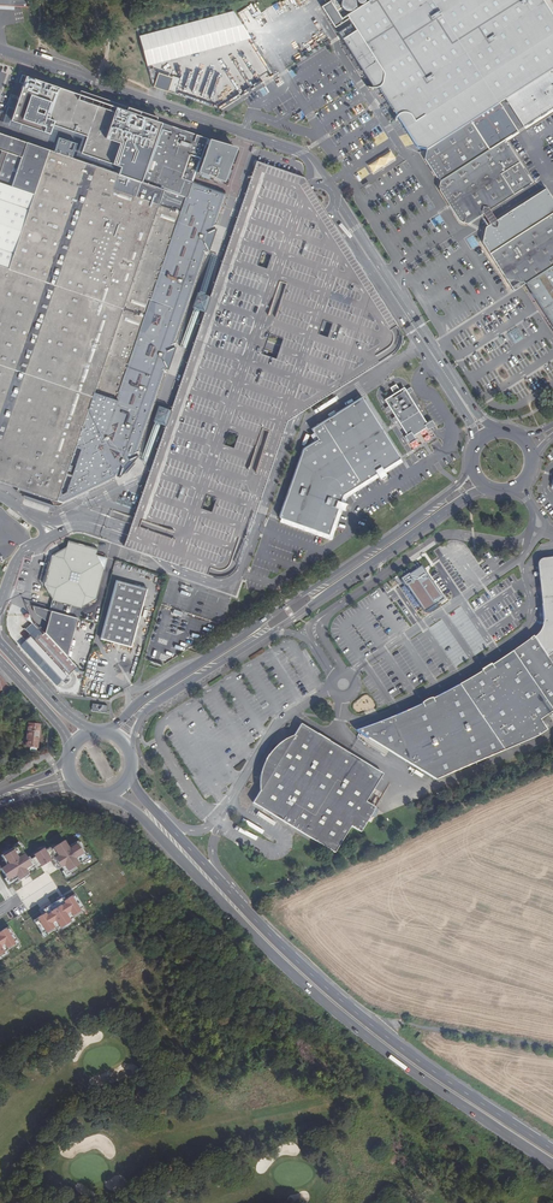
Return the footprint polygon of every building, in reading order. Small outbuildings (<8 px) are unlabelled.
[(528,84),(485,17),(503,6),(499,0),(492,0),(479,8),(477,4),(483,0),(380,0),(345,23),(373,66),(367,70),(383,95),(389,91),(401,110),(395,114),(401,123),(407,119),(426,149),(499,102),(505,98),(528,84)] [(246,7),(238,13),(244,23),(253,17),(246,7)] [(239,12),(139,34),(145,64),(246,42),(239,12)] [(538,77),(552,67),(552,56),(543,63),(511,12),(501,19),(538,77)] [(505,98),(525,128),(535,122),(537,120),(552,110),(552,67),(538,77),(528,84),(505,98)] [(68,500),(115,478),(115,476),(119,477),(122,469),(124,468),(127,466),(128,462),(129,459),(137,456),(135,453),(137,452),(164,372),(163,370),(167,368),(163,362),(163,360),(166,351),(167,350),(174,347),(172,344),(175,343),(205,254),(204,251),(207,250),(204,243),(204,241),(207,233),(207,232),(214,229),(213,226),(216,224),(226,193),(192,182),(200,158),(203,159),(198,171),(202,172),(201,177),(222,184),(235,148),(210,139),(211,137),(209,135),(208,135),(207,135),(207,136),(207,137),(207,138),(207,139),(24,74),(8,119),(48,133),(52,124),(86,136),(80,153),(119,166),(117,173),(72,158),(77,143),(58,137),(56,146),(54,146),(53,149),(55,149),(54,152),(26,142),(0,133),(0,150),(7,152),(0,172),(0,482),(17,488),(36,494),(35,498),(37,502),(46,505),(49,503),(50,502),(58,505),(68,500)] [(209,87),(205,96),(212,98),(215,89),(209,87)] [(264,87),(259,90),(263,96),(268,93),(264,87)] [(389,91),(383,95),(395,114),(401,110),(389,91)] [(426,157),(442,181),(505,141),(518,132),(499,102),(426,149),(426,157)] [(505,141),(442,181),(441,188),(463,223),(470,224),(533,183),(530,180),(521,165),(505,141)] [(367,165),(373,174),(397,160),(391,150),(367,165)] [(159,425),(165,427),(127,537),(122,549),(168,564),(198,575),(212,579),(216,580),(219,580),(223,579),(228,577),(231,574),(233,573),(236,569),(237,567),(262,496),(287,422),(392,355),(394,354),(397,350),(398,349),(399,346),(400,344),(401,342),(401,340),(401,337),(401,335),(400,330),(400,328),(399,326),(380,297),(326,213),(310,187),(304,177),(257,161),(218,273),(210,296),(204,294),(217,255),(212,253),(198,292),(197,292),(191,308),(193,308),(179,347),(185,349),(198,310),(204,312),(170,411),(158,406),(152,422),(153,423),(140,461),(146,463),(159,425)] [(521,165),(530,180),(532,175),(526,165),(521,165)] [(547,190),(486,228),(483,243),(507,280),(526,283),(552,265),(552,199),(547,190)] [(552,325),(552,326),(552,265),(526,283),(525,283),(544,312),(548,318),(552,325)] [(548,318),(544,312),(539,316),(548,328),(552,325),(548,318)] [(538,379),(531,381),(533,384),(527,386),(529,392),(541,387),(538,379)] [(404,388),(385,401),(407,436),(404,437),(409,445),(416,440),(414,437),(429,427),(404,388)] [(362,398),(311,430),(317,440),(350,491),(400,459),(362,398)] [(303,450),(279,518),(329,536),(343,495),(350,491),(317,440),(303,450)] [(127,466),(124,468),(125,470),(126,470),(128,471),(130,471),(131,470),(132,469),(132,468),(133,467),(133,466),(133,465),(132,464),(131,462),(130,462),(129,462),(128,462),(127,466)] [(16,492),(35,498),(36,494),(17,488),(16,492)] [(48,611),(65,615),(76,618),(78,619),(82,607),(88,604),(96,599),(104,569),(96,555),(97,549),(71,542),(68,541),(66,546),(51,556),(43,584),(52,599),(48,611)] [(96,555),(104,569),(107,558),(96,555)] [(542,560),(539,562),(536,567),(542,620),(540,631),(534,636),(549,657),(552,654),(552,559),(542,560)] [(129,626),(135,627),(146,589),(116,581),(100,638),(112,641),(127,632),(129,626)] [(44,632),(45,633),(66,656),(76,618),(65,615),(48,611),(44,610),(36,607),(37,615),(47,623),(44,632)] [(130,646),(135,627),(129,626),(127,632),(112,641),(130,646)] [(27,634),(33,641),(37,638),(40,635),(34,628),(30,631),(27,634)] [(76,667),(66,656),(45,633),(42,635),(40,634),(40,635),(37,638),(33,641),(35,642),(30,646),(51,668),(57,675),(62,680),(71,671),(76,667)] [(552,711),(552,663),(549,657),(534,636),(530,639),(531,641),(512,654),(552,711)] [(458,686),(505,750),(535,738),(545,730),(540,719),(552,711),(512,654),(491,667),(481,674),(458,686)] [(57,675),(51,668),(44,675),(50,682),(57,675)] [(1,690),(7,696),(13,691),(0,677),(0,692),(1,690)] [(505,750),(458,686),(417,708),(358,732),(436,779),(505,750)] [(39,726),(28,724),(25,747),(29,747),(29,752),(36,753),(39,726)] [(262,790),(255,808),(337,856),(353,831),(361,837),(378,810),(368,803),(385,776),(302,725),(297,734),(283,741),(274,751),(267,761),(262,774),(262,790)] [(228,759),(231,764),(236,761),(233,755),(228,759)] [(216,784),(227,777),(220,766),(209,773),(216,784)] [(63,839),(30,860),(36,869),(56,857),(67,874),(92,858),(80,840),(68,847),(63,839)] [(0,851),(0,859),(4,865),(1,868),(9,880),(12,878),(15,882),(36,869),(30,860),(17,840),(0,851)] [(43,936),(84,910),(74,894),(62,901),(64,904),(46,915),(45,912),(32,920),(43,936)] [(19,945),(7,925),(0,929),(0,957),(19,945)]
